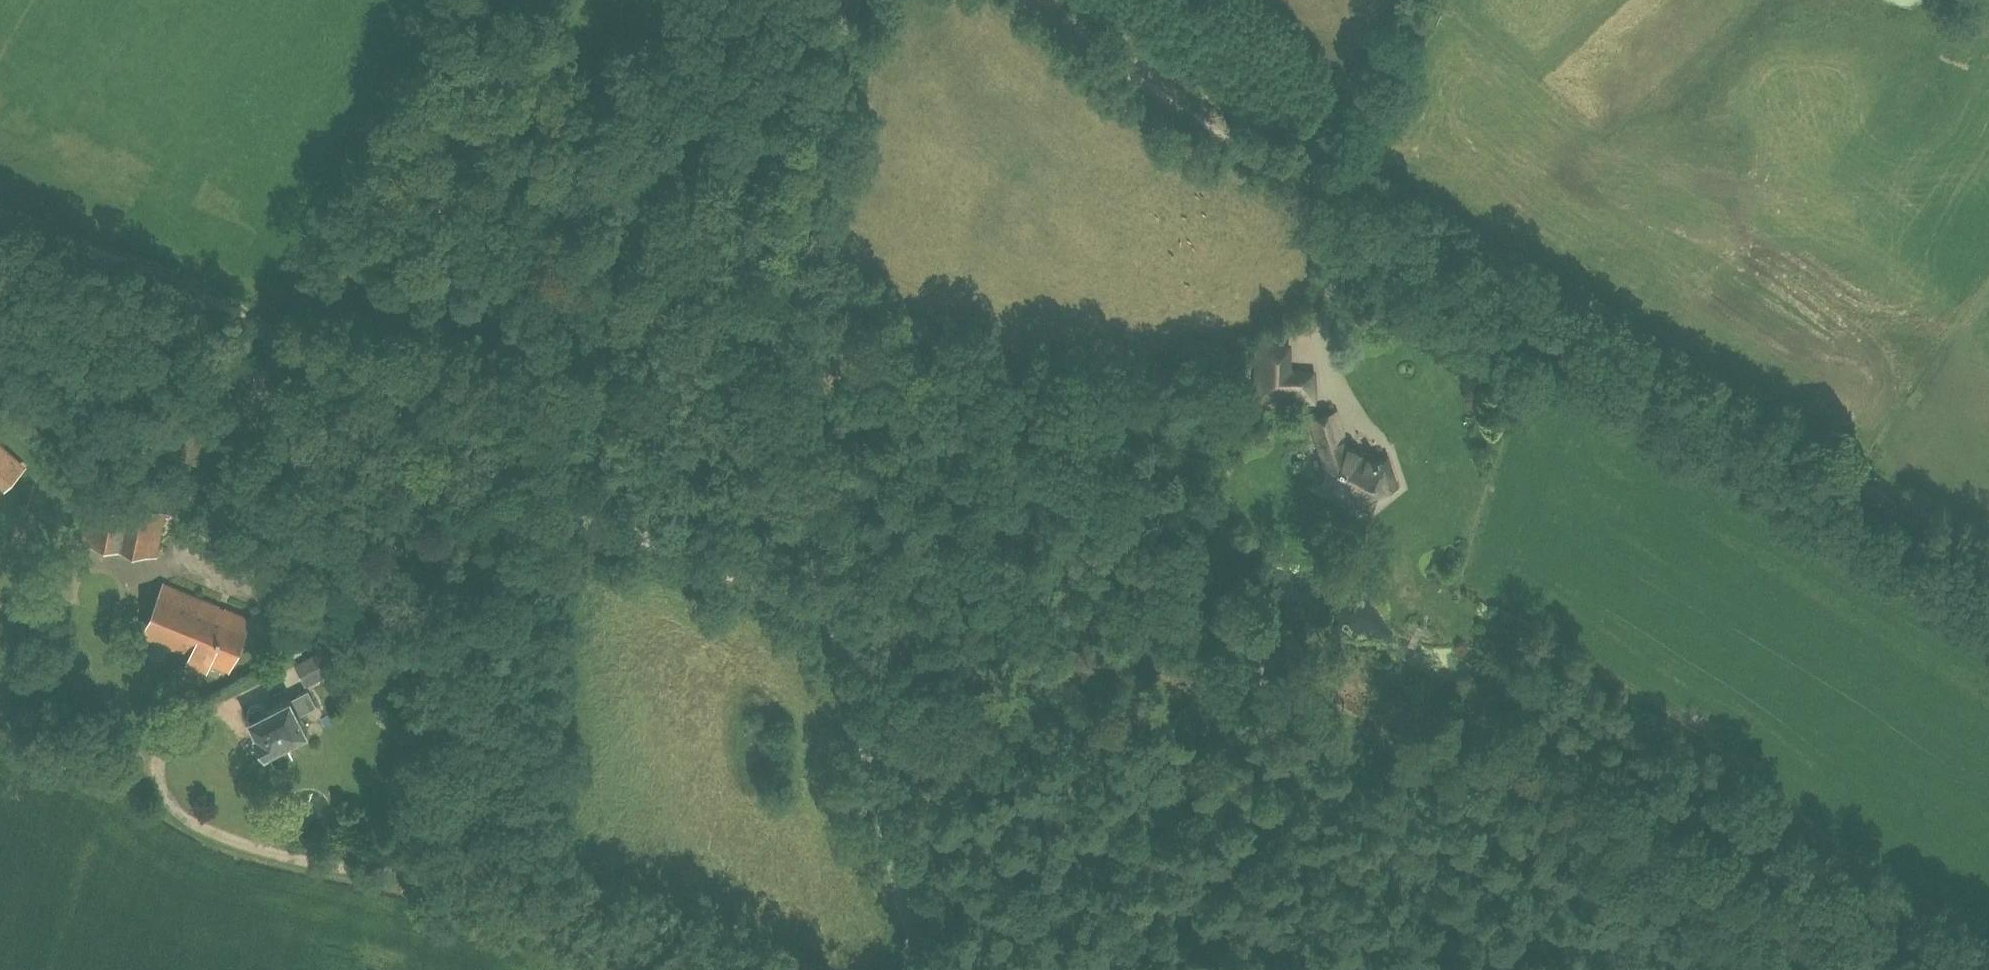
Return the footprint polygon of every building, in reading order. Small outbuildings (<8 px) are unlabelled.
[(1314,374),(1274,375),(1271,397),(1314,398),(1314,374)] [(1357,501),(1378,494),(1398,487),(1388,458),(1376,462),(1345,446),(1335,413),(1313,420),(1328,472),(1322,484),(1357,501)] [(12,480),(25,465),(0,443),(0,469),(12,480)] [(89,503),(81,540),(157,556),(165,513),(129,506),(127,512),(89,503)] [(218,607),(219,604),(166,583),(144,635),(190,655),(188,660),(206,668),(209,662),(228,670),(250,617),(225,607),(224,610),(218,607)] [(316,651),(295,662),(307,685),(328,674),(316,651)] [(266,752),(307,731),(298,713),(316,704),(308,689),(291,698),(290,698),(266,710),(263,705),(257,703),(249,707),(247,713),(257,733),(266,752)]
